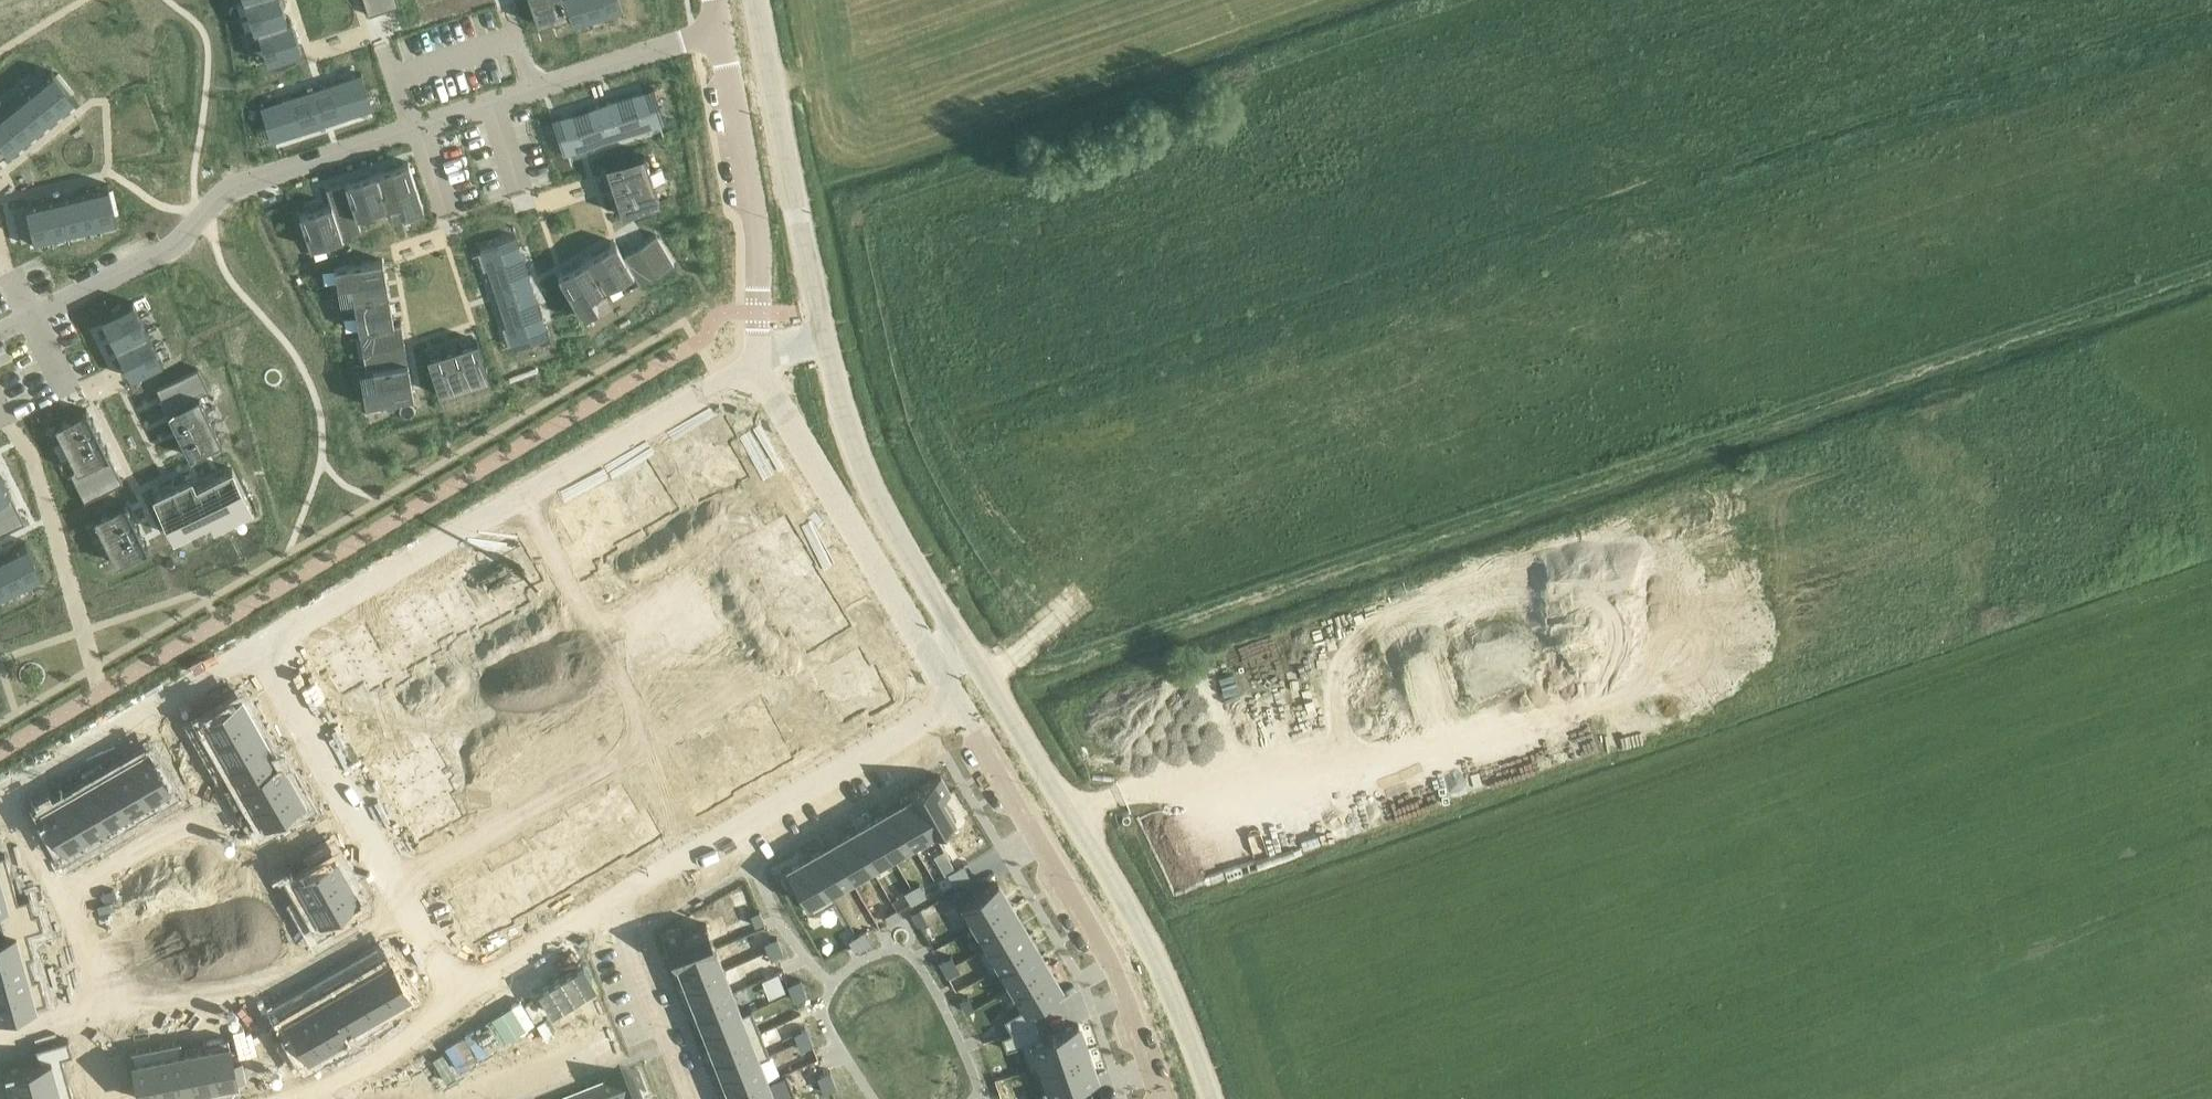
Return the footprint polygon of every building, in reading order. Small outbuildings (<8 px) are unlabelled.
[(249,16),(283,5),(281,0),(244,0),(249,16)] [(369,16),(400,6),(398,0),(364,0),(369,16)] [(537,24),(554,19),(548,0),(529,0),(537,24)] [(554,19),(570,13),(565,0),(548,0),(554,19)] [(570,13),(573,23),(590,18),(584,0),(565,0),(570,13)] [(590,18),(605,13),(601,0),(584,0),(590,18)] [(605,13),(618,9),(619,10),(623,9),(620,0),(601,0),(605,13)] [(283,5),(249,16),(254,31),(258,30),(288,20),(283,5)] [(288,20),(258,30),(263,46),(296,35),(291,19),(288,20)] [(296,35),(263,46),(268,62),(302,51),(296,35)] [(51,70),(37,81),(60,110),(62,112),(76,101),(51,70)] [(361,73),(311,90),(316,108),(367,91),(361,73)] [(37,81),(24,91),(47,120),(60,110),(37,81)] [(653,87),(611,100),(617,118),(659,105),(653,87)] [(311,90),(260,106),(266,124),(316,108),(311,90)] [(24,91),(12,102),(35,130),(47,120),(24,91)] [(367,91),(316,108),(322,126),(373,109),(367,91)] [(611,100),(594,106),(600,124),(606,142),(623,136),(617,118),(611,100)] [(0,111),(0,114),(23,143),(37,132),(35,130),(12,102),(0,111)] [(659,105),(617,118),(623,136),(665,123),(659,105)] [(594,106),(552,120),(558,137),(600,124),(594,106)] [(316,108),(266,124),(272,142),(322,126),(316,108)] [(8,152),(10,154),(23,143),(0,114),(0,142),(8,152)] [(600,124),(558,137),(564,155),(606,142),(600,124)] [(8,152),(0,142),(0,159),(8,152)] [(644,152),(605,165),(611,182),(649,169),(644,152)] [(408,162),(391,168),(402,201),(406,214),(407,214),(423,208),(408,162)] [(391,168),(376,173),(387,206),(402,201),(391,168)] [(649,169),(611,182),(616,198),(655,185),(649,169)] [(376,173),(361,178),(372,211),(387,206),(376,173)] [(361,178),(345,183),(356,216),(372,211),(361,178)] [(345,183),(326,189),(331,204),(342,237),(361,231),(356,216),(345,183)] [(107,184),(91,188),(99,225),(116,221),(107,184)] [(655,185),(616,198),(622,215),(660,202),(655,185)] [(91,188),(74,192),(75,194),(83,229),(99,225),(91,188)] [(75,194),(59,198),(67,232),(83,229),(75,194)] [(43,202),(51,236),(67,232),(59,198),(43,202)] [(43,199),(25,203),(25,206),(33,239),(34,240),(51,236),(43,202),(43,199)] [(331,204),(315,209),(326,242),(342,237),(331,204)] [(13,209),(21,242),(33,239),(25,206),(13,209)] [(315,209),(299,214),(310,248),(326,242),(315,209)] [(623,254),(633,272),(640,284),(674,264),(656,234),(639,245),(623,254)] [(516,235),(498,241),(512,283),(529,277),(516,235)] [(498,241),(480,247),(494,289),(512,283),(498,241)] [(616,242),(601,250),(619,281),(633,272),(623,254),(616,242)] [(601,250),(587,258),(605,289),(619,281),(601,250)] [(587,258),(573,266),(591,297),(605,289),(587,258)] [(382,259),(334,268),(337,285),(338,285),(351,283),(350,282),(385,276),(382,259)] [(573,266),(558,275),(583,318),(598,309),(591,297),(573,266)] [(385,276),(350,282),(351,283),(353,299),(388,293),(385,276)] [(512,283),(494,289),(499,306),(517,300),(535,294),(529,277),(512,283)] [(388,293),(353,299),(356,315),(391,308),(388,293)] [(535,294),(517,300),(531,342),(549,336),(535,294)] [(517,300),(499,306),(513,348),(531,342),(517,300)] [(133,302),(101,317),(109,333),(141,317),(133,302)] [(391,308),(356,315),(359,330),(394,324),(391,308)] [(141,317),(109,333),(116,347),(148,332),(141,317)] [(394,324),(359,330),(366,370),(373,368),(407,362),(401,324),(394,325),(394,324)] [(148,332),(116,347),(123,362),(155,347),(148,332)] [(477,340),(460,345),(472,384),(489,378),(477,340)] [(460,345),(444,350),(456,389),(472,384),(460,345)] [(155,347),(123,362),(131,378),(163,362),(155,347)] [(444,350),(427,356),(439,394),(456,389),(444,350)] [(407,362),(373,368),(376,385),(410,379),(407,362)] [(198,368),(156,389),(167,411),(199,395),(199,396),(209,391),(198,368)] [(363,387),(362,387),(365,404),(413,396),(410,379),(376,385),(363,387)] [(199,395),(167,411),(175,427),(184,422),(207,411),(199,396),(199,395)] [(86,409),(54,424),(62,440),(94,425),(86,409)] [(184,422),(175,427),(182,441),(214,425),(207,411),(184,422)] [(723,419),(692,437),(695,441),(696,441),(722,487),(744,474),(725,441),(732,437),(723,419)] [(94,425),(62,440),(69,455),(101,439),(94,425)] [(214,425),(182,441),(189,456),(221,441),(214,425)] [(101,439),(69,455),(77,470),(108,454),(101,439)] [(695,441),(674,453),(700,499),(722,487),(696,441),(695,441)] [(77,470),(70,473),(85,502),(123,483),(108,454),(77,470)] [(232,468),(213,477),(232,516),(251,507),(232,468)] [(649,468),(627,480),(651,521),(672,509),(649,468)] [(195,486),(210,517),(210,518),(214,526),(232,516),(213,477),(195,486)] [(10,493),(3,478),(0,479),(0,498),(10,493)] [(191,478),(173,487),(192,527),(210,518),(210,517),(195,486),(191,478)] [(607,492),(606,492),(627,529),(626,529),(629,534),(651,521),(627,480),(607,492)] [(173,487),(154,496),(173,536),(192,527),(173,487)] [(604,487),(583,499),(606,541),(607,540),(626,529),(627,529),(606,492),(607,492),(604,487)] [(24,522),(10,494),(11,494),(10,493),(0,498),(0,534),(24,522)] [(583,499),(561,512),(580,545),(568,552),(582,577),(595,569),(591,562),(612,549),(607,540),(606,541),(583,499)] [(125,501),(93,517),(101,532),(133,517),(125,501)] [(744,506),(736,510),(743,522),(750,518),(744,506)] [(133,517),(101,532),(108,547),(140,531),(133,517)] [(785,520),(744,545),(757,566),(798,542),(785,520)] [(709,526),(701,530),(708,542),(716,537),(709,526)] [(701,530),(694,534),(700,546),(708,542),(701,530)] [(140,531),(108,547),(116,563),(148,547),(140,531)] [(515,538),(493,551),(517,592),(538,580),(515,538)] [(26,541),(9,549),(11,552),(27,584),(43,577),(26,541)] [(798,542),(757,566),(770,587),(806,565),(806,566),(811,563),(798,542)] [(493,551),(471,563),(474,568),(474,567),(501,613),(523,601),(518,591),(517,592),(493,551)] [(12,592),(27,584),(11,552),(0,557),(0,567),(12,592)] [(704,554),(696,559),(703,570),(711,566),(704,554)] [(654,557),(646,562),(653,573),(660,569),(654,557)] [(646,562),(639,566),(645,578),(653,573),(646,562)] [(806,565),(770,587),(781,606),(782,608),(818,586),(806,566),(806,565)] [(12,592),(0,567),(0,597),(12,592)] [(474,568),(454,579),(477,621),(476,621),(479,626),(501,613),(474,567),(474,568)] [(454,579),(433,591),(454,628),(453,628),(456,633),(476,621),(477,621),(454,579)] [(781,606),(772,612),(786,634),(795,629),(795,628),(831,606),(818,586),(782,608),(781,606)] [(598,589),(590,594),(597,605),(605,601),(598,589)] [(433,591),(412,603),(433,640),(434,639),(453,628),(454,628),(433,591)] [(735,598),(724,604),(728,612),(740,605),(735,598)] [(412,603),(391,615),(417,661),(440,648),(434,639),(433,640),(412,603)] [(570,605),(563,610),(569,621),(577,617),(570,605)] [(740,605),(728,612),(733,620),(744,613),(740,605)] [(831,606),(795,628),(795,629),(807,649),(844,627),(831,606)] [(345,642),(344,642),(365,679),(364,679),(369,689),(390,677),(395,684),(408,676),(394,651),(382,658),(365,630),(345,642)] [(522,633),(514,637),(521,649),(529,644),(522,633)] [(342,637),(312,654),(322,671),(329,667),(343,691),(364,679),(365,679),(344,642),(345,642),(342,637)] [(514,637),(507,641),(513,653),(521,649),(514,637)] [(754,637),(746,641),(753,653),(760,648),(754,637)] [(856,654),(820,676),(833,697),(869,676),(868,675),(856,654)] [(481,656),(473,661),(480,672),(487,668),(481,656)] [(473,661),(465,665),(472,677),(480,672),(473,661)] [(753,664),(741,670),(746,678),(757,671),(753,664)] [(869,676),(833,697),(846,719),(869,704),(874,712),(891,702),(873,672),(868,675),(869,676)] [(775,676),(763,682),(768,690),(779,683),(775,676)] [(779,683),(768,690),(772,697),(784,691),(779,683)] [(425,686),(417,690),(423,702),(431,698),(425,686)] [(417,690),(409,694),(416,706),(423,702),(417,690)] [(705,691),(698,695),(704,707),(712,702),(705,691)] [(698,695),(690,700),(697,711),(704,707),(698,695)] [(241,698),(195,724),(207,746),(253,719),(241,698)] [(762,709),(740,721),(766,767),(788,755),(762,709)] [(459,712),(448,718),(452,726),(464,720),(459,712)] [(385,714),(373,720),(378,728),(389,722),(385,714)] [(799,718),(788,725),(792,732),(804,726),(799,718)] [(253,719),(207,746),(220,767),(229,762),(228,761),(265,740),(253,719)] [(740,721),(719,733),(746,779),(766,767),(740,721)] [(650,723),(642,727),(649,739),(656,734),(650,723)] [(719,733),(699,745),(725,791),(726,790),(746,779),(719,733)] [(265,740),(228,761),(229,762),(240,782),(277,761),(276,760),(265,740)] [(613,744),(606,748),(612,760),(620,755),(613,744)] [(699,745),(677,757),(696,791),(689,795),(698,812),(729,795),(726,790),(725,791),(699,745)] [(394,757),(377,767),(394,797),(399,795),(398,794),(439,770),(440,771),(444,769),(431,746),(398,765),(394,757)] [(149,751),(127,763),(154,809),(175,797),(149,751)] [(174,755),(162,761),(167,769),(178,762),(174,755)] [(485,756),(477,761),(484,772),(491,768),(485,756)] [(277,761),(240,782),(252,803),(293,779),(281,758),(276,760),(277,761)] [(178,762),(167,769),(171,777),(183,770),(178,762)] [(127,763),(107,775),(133,821),(154,809),(127,763)] [(439,770),(398,794),(399,795),(410,815),(446,794),(447,795),(452,792),(440,771),(439,770)] [(565,771),(558,776),(564,787),(572,783),(565,771)] [(940,774),(911,791),(933,830),(955,818),(943,796),(950,792),(940,774)] [(107,775),(86,787),(107,823),(106,824),(111,833),(133,821),(107,775)] [(558,776),(550,780),(556,792),(564,787),(558,776)] [(293,779),(252,803),(265,825),(289,811),(293,818),(310,809),(293,779)] [(86,787),(65,799),(86,835),(87,835),(106,824),(107,823),(86,787)] [(537,788),(525,794),(530,802),(541,795),(537,788)] [(504,791),(497,795),(503,806),(511,802),(504,791)] [(902,802),(893,808),(913,842),(933,830),(911,791),(900,798),(902,802)] [(196,792),(188,796),(195,808),(202,803),(196,792)] [(623,792),(601,804),(626,847),(625,848),(627,853),(658,836),(648,818),(641,823),(623,792)] [(446,794),(410,815),(422,836),(459,815),(447,795),(446,794)] [(65,799),(44,811),(70,857),(93,844),(87,835),(86,835),(65,799)] [(202,803),(195,808),(201,819),(209,815),(202,803)] [(601,804),(580,816),(605,859),(625,848),(626,847),(601,804)] [(893,808),(872,820),(892,854),(913,842),(893,808)] [(506,813),(499,817),(505,828),(513,824),(506,813)] [(580,816),(560,828),(584,871),(605,859),(580,816)] [(499,817),(491,821),(498,833),(505,828),(499,817)] [(872,820),(852,831),(871,866),(892,854),(872,820)] [(560,828),(538,840),(543,849),(544,849),(564,883),(584,871),(560,828)] [(37,830),(26,837),(30,844),(42,838),(37,830)] [(462,831),(454,836),(461,847),(469,843),(462,831)] [(852,831),(831,843),(851,878),(871,866),(852,831)] [(177,832),(169,836),(176,847),(183,843),(177,832)] [(169,836),(161,840),(168,852),(176,847),(169,836)] [(454,836),(447,840),(453,851),(461,847),(454,836)] [(831,843),(810,855),(830,889),(831,889),(851,878),(831,843)] [(319,865),(290,881),(302,902),(303,903),(349,876),(332,847),(315,857),(319,865)] [(543,849),(523,861),(543,895),(564,883),(544,849),(543,849)] [(234,850),(222,856),(227,864),(238,857),(234,850)] [(11,878),(5,854),(0,855),(0,881),(11,878)] [(135,855),(128,860),(134,871),(142,867),(135,855)] [(810,855),(781,872),(791,889),(798,885),(814,911),(836,898),(831,889),(830,889),(810,855)] [(128,860),(120,864),(127,875),(134,871),(128,860)] [(523,861),(503,872),(522,907),(543,895),(523,861)] [(963,864),(955,868),(962,880),(970,875),(963,864)] [(955,868),(948,873),(954,884),(962,880),(955,868)] [(483,884),(482,884),(502,918),(503,918),(522,907),(503,872),(483,884)] [(302,902),(298,904),(318,939),(347,922),(340,910),(361,898),(349,876),(303,903),(302,902)] [(0,881),(0,922),(33,913),(29,897),(18,900),(11,878),(0,881)] [(481,879),(458,892),(473,918),(465,923),(475,940),(505,923),(503,918),(502,918),(482,884),(483,884),(481,879)] [(998,882),(957,906),(970,928),(975,926),(974,925),(1011,903),(998,882)] [(254,884),(242,891),(246,899),(258,892),(254,884)] [(920,884),(912,888),(919,900),(926,896),(920,884)] [(80,887),(72,891),(79,903),(87,898),(80,887)] [(912,888),(904,893),(911,904),(919,900),(912,888)] [(1011,903),(974,925),(975,926),(986,944),(986,945),(1023,924),(1011,903)] [(919,909),(911,913),(918,925),(926,920),(919,909)] [(759,910),(751,913),(756,925),(764,922),(759,910)] [(897,910),(885,916),(889,924),(901,917),(897,910)] [(0,938),(0,964),(28,956),(28,957),(33,956),(27,932),(43,928),(38,911),(33,913),(0,922),(4,937),(0,938)] [(351,922),(343,927),(350,938),(358,934),(351,922)] [(679,924),(661,931),(673,963),(715,946),(706,923),(683,932),(679,924)] [(986,944),(977,950),(990,972),(999,967),(999,966),(1035,944),(1023,924),(986,945),(986,944)] [(343,927),(336,931),(342,943),(350,938),(343,927)] [(864,931),(856,936),(863,947),(871,943),(864,931)] [(856,936),(849,940),(855,952),(863,947),(856,936)] [(777,938),(765,943),(768,951),(780,946),(777,938)] [(70,944),(61,946),(65,959),(74,957),(70,944)] [(284,944),(275,949),(282,961),(291,956),(284,944)] [(1035,944),(999,966),(999,967),(1011,986),(1047,965),(1035,944)] [(715,946),(673,963),(678,975),(683,973),(687,983),(724,968),(715,946)] [(780,946),(768,951),(771,959),(783,954),(780,946)] [(316,948),(304,954),(309,962),(320,955),(316,948)] [(385,949),(362,962),(368,972),(369,971),(388,1006),(410,993),(385,949)] [(304,954),(293,961),(297,969),(309,962),(304,954)] [(0,964),(0,988),(34,979),(34,978),(28,957),(28,956),(0,964)] [(951,956),(939,962),(944,970),(955,964),(951,956)] [(955,964),(944,970),(948,978),(959,971),(955,964)] [(1023,1006),(1003,1018),(1011,1031),(1037,1016),(1029,1004),(1060,986),(1047,965),(1011,986),(1023,1006)] [(724,968),(687,983),(696,1005),(733,990),(724,968)] [(349,982),(348,983),(368,1017),(388,1006),(369,971),(368,972),(349,982)] [(344,973),(321,986),(326,995),(327,995),(347,1029),(368,1017),(348,983),(349,982),(344,973)] [(0,988),(0,1014),(46,1002),(39,977),(34,978),(34,979),(0,988)] [(800,980),(788,985),(791,993),(804,988),(800,980)] [(254,983),(247,987),(253,999),(261,994),(254,983)] [(804,988),(791,993),(795,1001),(807,996),(804,988)] [(733,990),(696,1005),(705,1027),(742,1013),(741,1012),(733,990)] [(307,1006),(306,1007),(328,1046),(350,1034),(347,1029),(327,995),(326,995),(307,1006)] [(302,997),(279,1010),(297,1041),(289,1045),(299,1063),(328,1046),(306,1007),(307,1006),(302,997)] [(968,997),(960,1001),(966,1013),(974,1009),(968,997)] [(219,998),(211,1002),(217,1014),(225,1010),(219,998)] [(85,999),(72,1003),(75,1011),(88,1007),(85,999)] [(185,1004),(172,1007),(174,1016),(187,1013),(185,1004)] [(172,1007),(159,1009),(161,1018),(174,1016),(172,1007)] [(742,1013),(705,1027),(714,1049),(760,1031),(751,1008),(741,1012),(742,1013)] [(1007,1033),(1001,1035),(1006,1049),(1021,1044),(1030,1069),(1035,1068),(1034,1067),(1087,1049),(1078,1022),(1043,1034),(1037,1016),(1011,1031),(1007,1033)] [(122,1021),(109,1024),(112,1033),(125,1029),(122,1021)] [(94,1028),(81,1032),(84,1042),(97,1038),(94,1028)] [(807,1029),(794,1034),(798,1042),(810,1037),(807,1029)] [(760,1031),(714,1049),(722,1072),(759,1057),(760,1058),(770,1054),(760,1031)] [(228,1037),(202,1042),(203,1047),(204,1047),(212,1086),(245,1079),(241,1060),(233,1062),(228,1037)] [(810,1037),(798,1042),(801,1050),(813,1045),(810,1037)] [(39,1061),(5,1071),(12,1095),(68,1079),(61,1057),(72,1054),(68,1039),(35,1048),(39,1061)] [(180,1041),(155,1046),(165,1095),(188,1090),(181,1051),(182,1051),(180,1041)] [(131,1050),(140,1098),(144,1098),(165,1095),(155,1046),(131,1050)] [(182,1051),(181,1051),(188,1090),(212,1086),(204,1047),(203,1047),(182,1051)] [(1033,1095),(1034,1098),(1065,1098),(1061,1087),(1096,1075),(1087,1049),(1034,1067),(1035,1068),(1043,1091),(1033,1095)] [(759,1057),(722,1072),(731,1094),(768,1079),(760,1058),(759,1057)] [(117,1061),(108,1063),(111,1076),(120,1074),(117,1061)] [(830,1071),(818,1076),(821,1084),(833,1079),(830,1071)] [(606,1090),(610,1098),(639,1098),(645,1096),(638,1078),(606,1090)] [(12,1095),(13,1098),(73,1098),(68,1079),(12,1095)] [(731,1094),(733,1098),(776,1098),(768,1079),(731,1094)] [(833,1079),(821,1084),(824,1093),(837,1088),(833,1079)] [(606,1090),(594,1095),(596,1098),(610,1098),(606,1090)]
